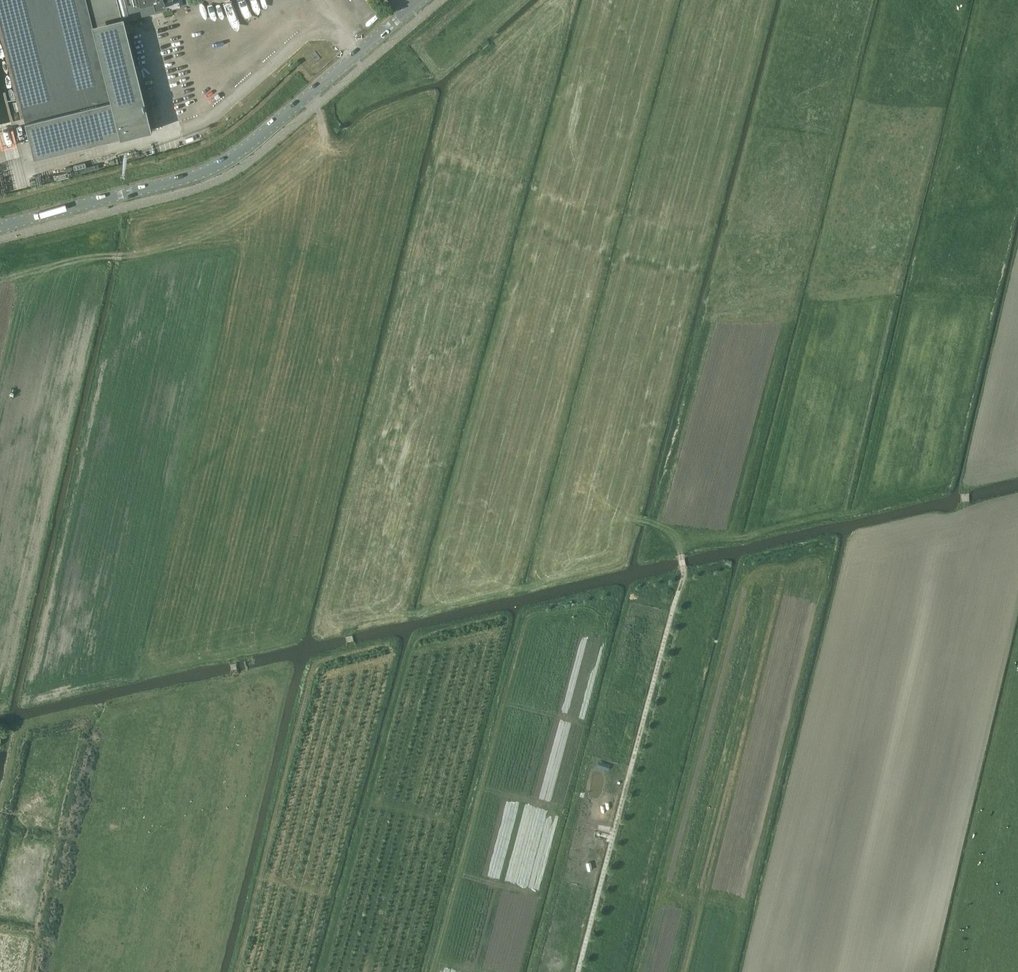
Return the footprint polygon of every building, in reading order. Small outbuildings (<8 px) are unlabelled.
[(150,129),(118,0),(0,0),(0,20),(34,158),(150,129)] [(171,0),(127,0),(132,19),(132,18),(158,12),(157,6),(165,4),(166,10),(173,8),(171,0)]
